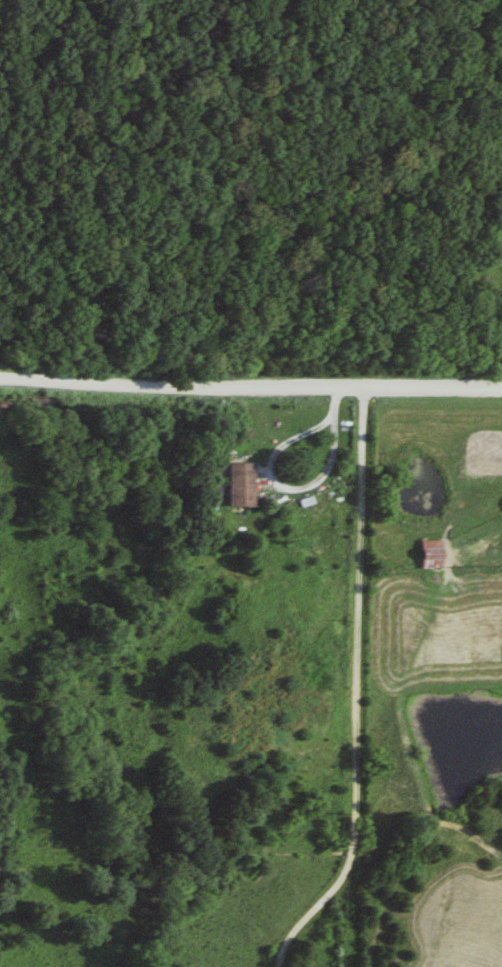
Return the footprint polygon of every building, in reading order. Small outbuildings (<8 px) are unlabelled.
[(247,507),(247,463),(220,463),(220,507),(247,507)] [(439,540),(415,540),(415,569),(439,569),(439,540)]
